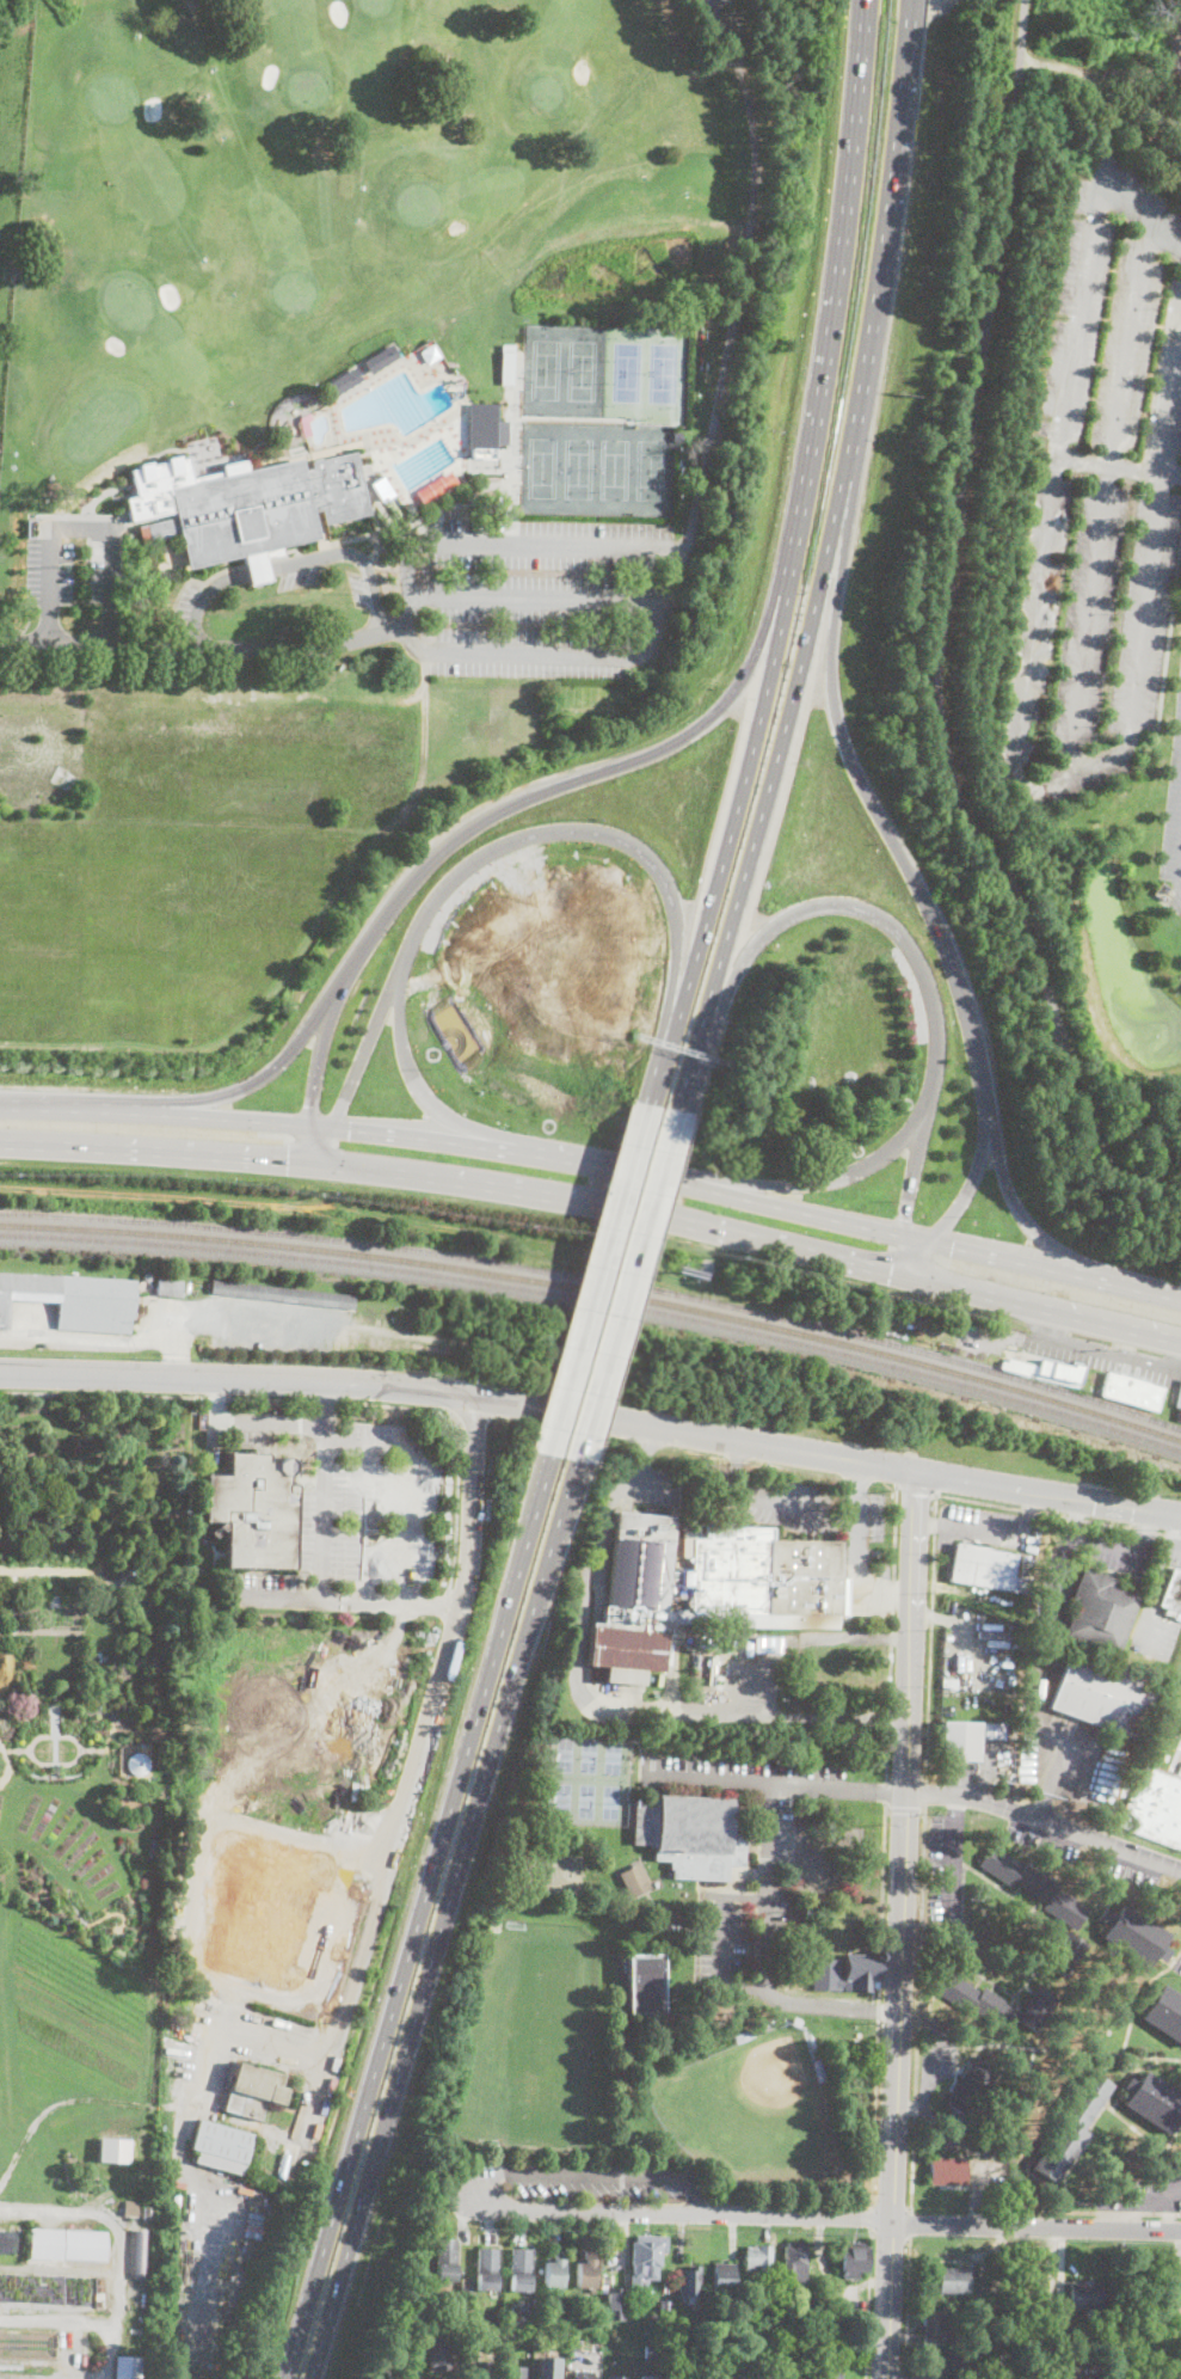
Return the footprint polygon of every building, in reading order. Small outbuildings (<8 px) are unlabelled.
[(441,355),(428,363),(419,350),(432,342),(441,355)] [(399,356),(371,373),(363,361),(392,343),(399,356)] [(524,349),(523,391),(515,391),(515,375),(505,375),(506,349),(524,349)] [(363,379),(333,397),(326,384),(355,366),(363,379)] [(303,436),(299,418),(308,411),(312,418),(308,421),(310,434),(303,436)] [(683,441),(673,441),(672,433),(683,433),(683,441)] [(338,455),(356,452),(370,514),(316,527),(319,538),(187,569),(180,535),(143,544),(140,529),(148,528),(147,525),(168,519),(165,499),(172,497),(170,489),(301,459),(305,470),(313,467),(312,462),(313,461),(310,452),(336,446),(338,455)] [(248,470),(246,465),(271,458),(272,464),(248,470)] [(394,493),(381,501),(370,483),(382,474),(394,493)] [(10,1332),(0,1332),(0,1273),(136,1280),(134,1319),(131,1319),(130,1333),(57,1330),(59,1302),(11,1300),(10,1332)] [(182,1298),(156,1295),(158,1279),(183,1281),(182,1298)] [(271,1286),(271,1300),(211,1294),(213,1280),(271,1286)] [(1085,1366),(1081,1384),(1029,1371),(1028,1375),(1001,1368),(1003,1361),(1008,1362),(1009,1359),(1039,1367),(1041,1355),(1085,1366)] [(1164,1387),(1156,1411),(1102,1393),(1109,1371),(1164,1387)] [(289,1458),(294,1463),(294,1470),(288,1476),(288,1485),(296,1485),(295,1569),(226,1568),(226,1527),(216,1537),(211,1532),(217,1525),(221,1522),(204,1522),(204,1476),(228,1476),(228,1453),(267,1453),(267,1463),(277,1463),(282,1458),(289,1458)] [(670,1572),(693,1574),(694,1557),(683,1556),(685,1525),(699,1526),(697,1540),(719,1541),(720,1522),(732,1523),(732,1528),(771,1532),(771,1539),(842,1545),(839,1577),(848,1578),(844,1614),(841,1614),(839,1629),(737,1627),(736,1620),(693,1621),(693,1625),(673,1623),(673,1633),(668,1633),(664,1672),(645,1670),(644,1685),(595,1681),(596,1666),(589,1666),(591,1623),(603,1624),(604,1606),(609,1606),(616,1512),(675,1516),(670,1572)] [(1031,1580),(1028,1594),(949,1581),(957,1543),(1017,1553),(1013,1576),(1031,1580)] [(134,1580),(119,1580),(119,1566),(134,1566),(134,1580)] [(1119,1655),(1065,1635),(1077,1601),(1071,1599),(1082,1566),(1114,1578),(1112,1586),(1139,1596),(1119,1655)] [(1171,1568),(1180,1572),(1180,1613),(1175,1611),(1173,1618),(1163,1614),(1165,1607),(1158,1605),(1171,1568)] [(669,1581),(668,1612),(675,1612),(675,1609),(685,1609),(684,1614),(691,1614),(691,1611),(693,1586),(682,1586),(683,1581),(669,1581)] [(783,1636),(783,1651),(764,1650),(764,1636),(783,1636)] [(1136,1739),(1050,1707),(1070,1651),(1156,1682),(1136,1739)] [(979,1761),(941,1760),(942,1722),(980,1722),(979,1761)] [(983,1737),(1003,1737),(1003,1722),(984,1722),(983,1737)] [(139,1774),(135,1774),(130,1772),(127,1767),(125,1764),(127,1758),(131,1753),(139,1750),(143,1753),(148,1759),(148,1766),(143,1772),(139,1774)] [(1140,1762),(1180,1778),(1180,1850),(1117,1825),(1140,1762)] [(732,1798),(732,1803),(738,1803),(737,1808),(746,1808),(744,1866),(728,1865),(728,1881),(672,1877),(672,1870),(669,1870),(670,1862),(654,1860),(656,1847),(650,1847),(650,1845),(633,1844),(635,1799),(652,1801),(652,1798),(658,1798),(658,1795),(732,1798)] [(158,1838),(156,1853),(149,1853),(150,1838),(158,1838)] [(315,1858),(240,1839),(210,1961),(285,1979),(315,1858)] [(992,1845),(1025,1866),(1028,1862),(1060,1883),(1057,1888),(1089,1909),(1076,1929),(1044,1907),(1046,1902),(1015,1882),(1010,1888),(978,1866),(992,1845)] [(639,1863),(651,1888),(631,1897),(619,1874),(639,1863)] [(1168,1935),(1161,1946),(1168,1951),(1162,1961),(1154,1956),(1146,1968),(1101,1937),(1108,1926),(1099,1920),(1106,1909),(1115,1915),(1124,1905),(1168,1935)] [(1088,1944),(1066,1976),(1047,1964),(1069,1932),(1088,1944)] [(879,1951),(885,1957),(880,1962),(879,1982),(876,1981),(876,1988),(872,1988),(872,1992),(843,1991),(844,1988),(836,1988),(836,1991),(812,1989),(813,1958),(838,1960),(837,1979),(843,1979),(844,1954),(874,1955),(879,1951)] [(629,2015),(627,1955),(664,1954),(665,2013),(629,2015)] [(979,1993),(984,1987),(1016,2007),(1002,2028),(971,2007),(967,2012),(936,1992),(948,1973),(979,1993)] [(1163,1985),(1180,1997),(1180,2044),(1140,2017),(1148,2006),(1139,2000),(1146,1989),(1156,1995),(1163,1985)] [(1058,1999),(1037,2031),(1017,2018),(1040,1986),(1058,1999)] [(799,2027),(792,2024),(795,2017),(801,2019),(799,2027)] [(757,2035),(737,2043),(733,2035),(753,2027),(757,2035)] [(967,2117),(946,2102),(980,2052),(1002,2067),(967,2117)] [(818,2081),(811,2060),(819,2058),(826,2079),(818,2081)] [(282,2073),(235,2061),(222,2109),(261,2119),(266,2099),(281,2103),(285,2087),(279,2085),(282,2073)] [(1053,2183),(1031,2169),(1065,2119),(1058,2113),(1088,2068),(1113,2085),(1082,2130),(1088,2134),(1053,2183)] [(1145,2071),(1180,2095),(1180,2113),(1180,2127),(1175,2123),(1168,2135),(1122,2104),(1130,2093),(1121,2087),(1128,2077),(1138,2083),(1145,2071)] [(241,2176),(193,2162),(196,2152),(190,2150),(198,2119),(253,2134),(241,2176)] [(130,2139),(129,2162),(98,2159),(99,2136),(130,2139)] [(930,2184),(930,2160),(967,2160),(967,2184),(930,2184)] [(140,2201),(139,2211),(125,2209),(125,2201),(140,2201)] [(62,2230),(61,2260),(29,2258),(30,2228),(62,2230)] [(148,2228),(146,2277),(129,2276),(131,2228),(148,2228)] [(14,2255),(0,2254),(0,2231),(16,2232),(14,2255)] [(106,2232),(105,2261),(63,2260),(63,2231),(106,2232)] [(668,2237),(668,2252),(662,2252),(662,2268),(657,2267),(657,2280),(647,2280),(646,2283),(644,2283),(644,2288),(632,2288),(632,2275),(634,2275),(634,2265),(632,2265),(632,2240),(635,2240),(635,2236),(668,2237)] [(456,2281),(436,2281),(437,2239),(457,2240),(456,2281)] [(806,2242),(806,2246),(807,2246),(806,2283),(792,2282),(792,2274),(783,2274),(785,2246),(787,2246),(787,2240),(806,2242)] [(862,2242),(862,2246),(867,2246),(867,2271),(854,2271),(854,2277),(838,2277),(838,2244),(843,2244),(843,2242),(862,2242)] [(771,2245),(770,2269),(759,2269),(759,2271),(745,2271),(746,2245),(758,2246),(758,2244),(771,2245)] [(497,2248),(496,2292),(476,2292),(478,2248),(497,2248)] [(531,2249),(529,2292),(509,2291),(511,2248),(531,2249)] [(564,2248),(564,2292),(558,2292),(558,2286),(543,2286),(543,2260),(552,2260),(552,2257),(555,2257),(555,2248),(564,2248)] [(595,2287),(574,2286),(576,2261),(583,2261),(583,2257),(585,2258),(586,2248),(596,2249),(595,2287)] [(733,2294),(714,2293),(715,2263),(734,2264),(733,2294)] [(700,2265),(699,2297),(677,2297),(678,2269),(689,2269),(689,2265),(700,2265)] [(968,2295),(939,2294),(939,2268),(970,2269),(968,2295)] [(609,2275),(609,2283),(601,2283),(602,2275),(609,2275)] [(470,2279),(470,2288),(461,2287),(461,2279),(470,2279)] [(1091,2280),(1091,2283),(1103,2283),(1102,2311),(1097,2311),(1097,2318),(1085,2318),(1087,2309),(1071,2309),(1072,2283),(1084,2283),(1084,2280),(1091,2280)] [(625,2289),(623,2320),(607,2319),(608,2288),(625,2289)] [(830,2297),(822,2297),(822,2288),(830,2288),(830,2297)] [(663,2306),(656,2306),(654,2295),(663,2295),(663,2306)] [(947,2309),(946,2336),(924,2335),(925,2325),(922,2325),(922,2312),(925,2312),(925,2307),(947,2309)] [(451,2368),(435,2369),(435,2367),(431,2367),(428,2326),(448,2324),(451,2368)] [(57,2355),(0,2354),(0,2334),(57,2335),(57,2355)] [(580,2340),(579,2350),(570,2349),(571,2338),(580,2340)] [(1111,2342),(1109,2352),(1101,2352),(1102,2342),(1111,2342)] [(654,2346),(654,2357),(646,2357),(646,2346),(654,2346)] [(984,2352),(984,2374),(967,2374),(967,2378),(953,2378),(953,2374),(951,2374),(952,2350),(984,2352)] [(1002,2356),(1002,2365),(994,2365),(995,2355),(1002,2356)] [(142,2357),(141,2378),(115,2378),(116,2356),(142,2357)] [(561,2359),(560,2378),(539,2378),(541,2356),(561,2359)] [(493,2363),(493,2378),(471,2378),(472,2362),(493,2363)] [(786,2375),(777,2375),(776,2363),(786,2362),(786,2375)] [(842,2374),(842,2378),(816,2378),(817,2363),(838,2365),(837,2374),(842,2374)] [(418,2365),(420,2378),(400,2378),(398,2368),(418,2365)] [(527,2367),(526,2378),(506,2378),(506,2366),(527,2367)] [(592,2370),(575,2370),(575,2378),(592,2378),(592,2370)]
